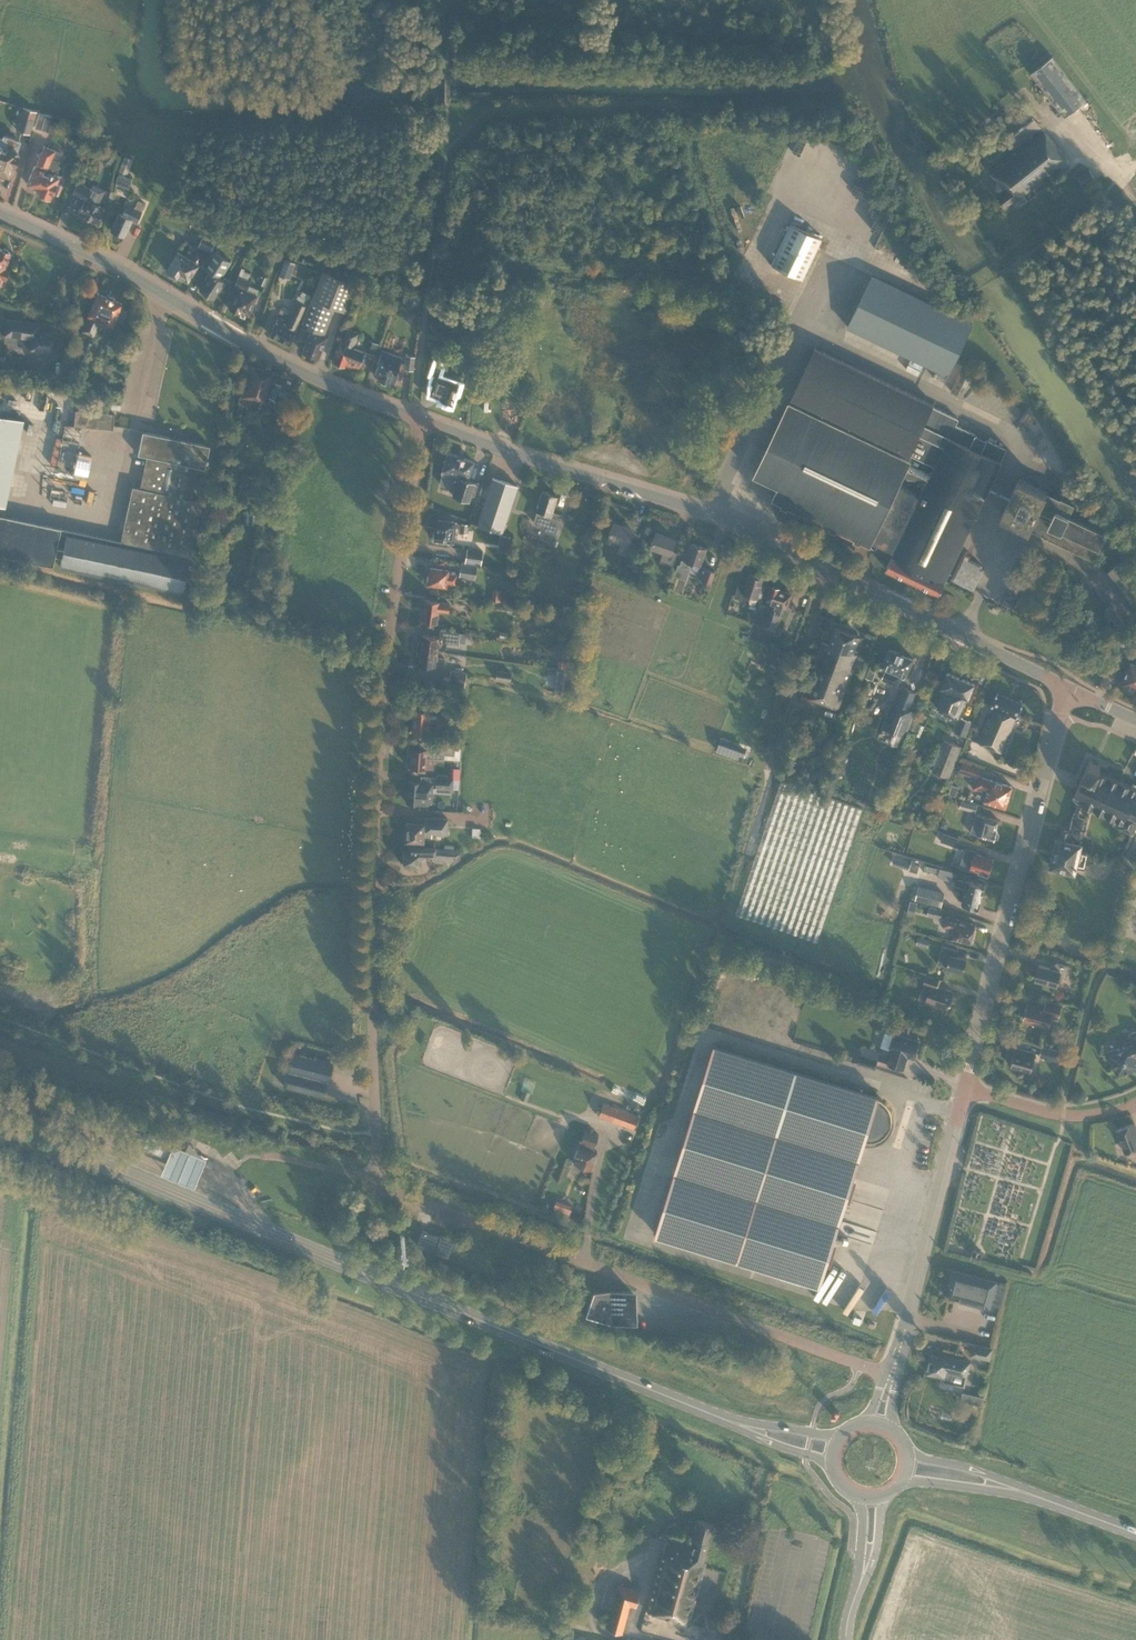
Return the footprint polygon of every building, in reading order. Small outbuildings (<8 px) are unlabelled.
[(1031,72),(1065,116),(1087,99),(1053,55),(1031,72)] [(16,128),(30,132),(37,110),(23,106),(16,128)] [(990,170),(998,180),(996,182),(995,187),(999,193),(996,195),(1006,207),(1024,192),(1029,198),(1037,192),(1036,190),(1071,162),(1026,106),(1001,125),(1017,145),(1039,128),(1041,131),(990,170)] [(39,112),(35,126),(47,130),(51,116),(39,112)] [(84,131),(82,124),(74,126),(76,133),(84,131)] [(21,140),(3,134),(2,137),(0,137),(0,171),(9,174),(13,163),(15,164),(19,154),(16,153),(21,140)] [(58,193),(62,184),(56,181),(59,175),(54,172),(62,152),(44,144),(35,165),(34,164),(27,182),(41,188),(39,192),(50,197),(52,191),(58,193)] [(116,182),(129,187),(132,176),(127,174),(133,157),(124,154),(118,171),(116,182)] [(1097,180),(1089,168),(1078,176),(1086,188),(1097,180)] [(74,202),(80,206),(77,211),(96,222),(104,207),(93,201),(98,192),(78,181),(71,193),(77,196),(74,202)] [(106,189),(104,200),(112,201),(114,191),(106,189)] [(136,222),(145,202),(138,199),(135,207),(127,204),(123,213),(119,212),(111,228),(124,234),(131,219),(136,222)] [(802,278),(821,237),(790,223),(771,264),(802,278)] [(198,245),(211,251),(216,240),(203,234),(198,245)] [(8,248),(7,247),(6,246),(5,246),(4,246),(3,247),(2,247),(0,247),(0,284),(1,284),(4,276),(5,276),(9,267),(5,266),(10,250),(9,250),(9,249),(8,249),(8,248)] [(220,290),(226,281),(220,277),(231,260),(214,249),(203,267),(209,270),(205,277),(207,278),(200,289),(213,297),(218,289),(220,290)] [(197,263),(204,254),(197,250),(191,259),(178,251),(166,269),(176,275),(177,273),(187,280),(198,264),(197,263)] [(289,278),(295,261),(285,257),(279,274),(289,278)] [(300,273),(305,262),(297,259),(293,270),(300,273)] [(324,334),(335,306),(346,310),(357,282),(322,268),(300,326),(310,330),(302,351),(318,357),(326,335),(324,334)] [(248,313),(257,293),(246,289),(250,279),(238,274),(234,284),(238,286),(229,307),(231,308),(232,310),(236,312),(238,311),(239,312),(240,310),(248,313)] [(264,285),(268,276),(262,274),(258,282),(264,285)] [(949,374),(973,323),(872,274),(848,325),(949,374)] [(371,288),(360,284),(356,292),(368,297),(371,288)] [(296,329),(307,305),(312,294),(302,290),(299,294),(298,293),(295,300),(297,301),(288,320),(278,316),(275,323),(270,334),(290,343),(296,329)] [(122,321),(127,310),(119,307),(122,302),(97,291),(88,314),(89,314),(82,329),(94,334),(99,321),(102,322),(103,320),(113,324),(115,318),(122,321)] [(408,303),(415,305),(418,293),(412,291),(408,303)] [(6,318),(4,334),(5,334),(17,336),(23,336),(32,337),(31,347),(51,350),(53,332),(38,330),(39,321),(33,321),(25,320),(6,318)] [(358,363),(363,350),(353,346),(358,332),(347,327),(342,342),(340,342),(334,359),(335,360),(335,361),(336,364),(339,365),(342,364),(343,363),(344,363),(345,362),(357,367),(358,363)] [(81,332),(76,345),(81,347),(86,334),(81,332)] [(376,353),(379,342),(370,339),(367,350),(376,353)] [(911,451),(936,463),(989,488),(1002,460),(1001,460),(1007,448),(956,423),(959,418),(933,405),(934,403),(815,346),(791,396),(910,453),(911,451)] [(399,361),(401,356),(382,349),(381,354),(380,354),(377,362),(379,363),(375,373),(380,375),(379,377),(380,378),(381,381),(385,382),(388,381),(389,381),(390,380),(394,382),(398,373),(395,372),(400,361),(399,361)] [(406,354),(404,368),(413,369),(415,355),(406,354)] [(457,392),(460,382),(438,375),(442,362),(435,360),(431,373),(433,374),(431,382),(432,383),(429,392),(441,396),(441,398),(444,402),(447,403),(451,402),(455,391),(457,392)] [(280,405),(289,376),(272,371),(249,364),(240,395),(256,400),(255,404),(263,406),(264,400),(280,405)] [(958,393),(967,374),(960,371),(951,390),(958,393)] [(474,379),(466,378),(465,385),(473,386),(474,379)] [(989,488),(936,463),(931,474),(910,463),(912,459),(789,401),(755,474),(778,485),(772,498),(871,545),(873,541),(894,551),(893,554),(892,554),(886,567),(940,592),(946,580),(945,579),(989,488)] [(113,429),(115,413),(75,409),(74,425),(113,429)] [(5,505),(24,419),(0,414),(0,504),(5,505)] [(210,444),(143,430),(138,453),(147,455),(140,487),(133,486),(121,540),(61,527),(0,514),(0,553),(53,564),(55,554),(62,555),(60,565),(183,591),(202,501),(189,498),(196,466),(205,468),(210,444)] [(477,482),(474,481),(475,481),(467,478),(472,464),(473,459),(448,451),(444,464),(442,470),(442,471),(440,482),(446,484),(447,485),(452,487),(454,484),(455,484),(452,493),(469,499),(471,492),(474,493),(477,482)] [(517,485),(518,484),(493,476),(492,476),(493,477),(477,523),(502,531),(517,485)] [(1095,557),(1107,531),(1075,516),(1080,507),(1074,504),(1074,503),(1019,477),(1002,513),(1095,557)] [(536,509),(537,509),(533,521),(546,525),(545,529),(555,532),(561,514),(551,511),(557,494),(542,490),(536,509)] [(453,541),(456,520),(437,518),(436,528),(435,528),(435,530),(433,531),(433,535),(434,536),(434,538),(453,541)] [(634,542),(627,540),(632,528),(612,521),(608,535),(621,540),(617,550),(630,554),(633,544),(634,542)] [(672,564),(676,552),(670,550),(674,537),(655,531),(650,545),(663,550),(660,560),(672,564)] [(701,558),(705,547),(690,542),(684,560),(681,559),(679,564),(678,564),(674,575),(686,580),(689,568),(687,567),(688,561),(692,563),(699,565),(700,563),(701,564),(703,558),(701,558)] [(467,548),(465,562),(481,564),(483,550),(467,548)] [(1125,556),(1105,570),(1135,612),(1135,571),(1125,556)] [(475,578),(477,565),(461,562),(459,576),(475,578)] [(455,582),(456,573),(447,572),(448,569),(430,566),(429,572),(427,574),(427,579),(428,582),(446,585),(446,581),(455,582)] [(705,567),(700,579),(711,583),(715,571),(705,567)] [(761,595),(763,589),(760,589),(764,577),(750,573),(746,584),(740,582),(735,595),(742,598),(744,593),(758,597),(759,594),(761,595)] [(788,605),(792,592),(779,588),(780,586),(773,584),(773,585),(771,585),(767,599),(770,600),(768,607),(762,625),(777,630),(785,604),(788,605)] [(493,589),(492,600),(500,601),(501,589),(493,589)] [(448,611),(449,602),(440,601),(440,600),(425,598),(424,605),(423,605),(422,612),(423,612),(422,620),(437,622),(438,609),(448,611)] [(573,605),(563,604),(562,610),(572,612),(573,605)] [(854,652),(860,635),(835,626),(829,642),(823,640),(803,693),(839,707),(856,662),(853,661),(856,653),(854,652)] [(465,641),(466,632),(457,631),(440,629),(439,636),(423,633),(422,638),(420,638),(420,640),(418,641),(418,645),(419,646),(419,648),(437,650),(438,645),(446,646),(447,639),(456,640),(465,641)] [(778,645),(774,657),(783,660),(787,648),(778,645)] [(906,676),(913,657),(889,647),(882,666),(886,668),(882,677),(898,684),(901,674),(906,676)] [(437,655),(437,650),(419,648),(419,649),(417,650),(417,655),(418,656),(418,657),(419,658),(419,663),(435,665),(434,668),(443,669),(445,656),(437,655)] [(558,659),(557,667),(567,668),(568,660),(558,659)] [(1131,661),(1122,682),(1135,688),(1135,663),(1131,661)] [(865,676),(866,677),(872,679),(877,668),(870,665),(865,676)] [(510,680),(511,671),(496,669),(495,678),(510,680)] [(452,676),(451,683),(463,685),(465,671),(453,670),(453,671),(452,676)] [(969,697),(975,682),(948,671),(942,687),(945,688),(937,708),(959,716),(966,696),(969,697)] [(909,707),(915,691),(905,686),(898,703),(909,707)] [(1018,715),(1023,701),(997,691),(992,705),(995,706),(990,718),(988,717),(978,741),(1002,751),(1012,727),(1011,726),(1016,715),(1018,715)] [(894,701),(884,727),(899,733),(896,741),(902,743),(915,710),(914,709),(914,710),(908,708),(909,707),(898,703),(894,701)] [(456,730),(456,723),(457,714),(437,713),(437,714),(429,713),(430,708),(413,707),(411,732),(428,733),(429,725),(436,725),(436,729),(456,730)] [(848,712),(842,710),(840,717),(846,719),(848,712)] [(966,735),(971,721),(961,716),(955,731),(966,735)] [(949,777),(961,746),(945,739),(932,770),(949,777)] [(426,756),(444,757),(444,753),(454,753),(455,742),(433,740),(433,747),(427,747),(410,746),(409,766),(426,767),(426,756)] [(1133,782),(1132,784),(1099,769),(1101,764),(1090,759),(1085,770),(1082,777),(1081,776),(1077,784),(1078,785),(1075,793),(1074,794),(1073,795),(1073,796),(1073,797),(1074,798),(1075,799),(1075,800),(1076,800),(1077,800),(1079,801),(1082,802),(1116,818),(1114,824),(1132,832),(1135,822),(1135,783),(1133,782)] [(1013,784),(982,774),(984,767),(963,760),(959,771),(976,776),(973,787),(987,791),(985,799),(1006,805),(1013,784)] [(425,775),(425,780),(423,780),(421,780),(408,779),(407,801),(420,802),(421,794),(431,794),(432,786),(451,787),(452,787),(457,788),(458,778),(453,777),(450,777),(435,776),(425,775)] [(818,940),(863,807),(782,780),(737,913),(818,940)] [(953,783),(950,792),(956,794),(959,785),(953,783)] [(960,807),(975,811),(978,803),(962,799),(960,807)] [(1079,812),(1082,802),(1079,801),(1075,812),(1074,812),(1073,817),(1070,830),(1062,828),(1060,837),(1058,837),(1051,865),(1075,871),(1077,863),(1084,864),(1087,852),(1080,851),(1082,842),(1079,842),(1083,826),(1082,826),(1085,817),(1079,816),(1079,812)] [(998,836),(1000,832),(999,831),(997,828),(997,827),(999,819),(976,812),(971,832),(995,838),(998,836)] [(405,838),(405,840),(423,841),(423,836),(431,836),(431,832),(447,833),(448,817),(426,816),(425,822),(406,821),(406,832),(405,833),(404,837),(405,838)] [(481,827),(473,826),(472,836),(481,836),(481,827)] [(958,846),(961,837),(943,831),(941,840),(958,846)] [(403,864),(421,865),(421,854),(435,855),(435,858),(453,859),(453,854),(457,854),(457,847),(453,847),(454,844),(444,843),(444,846),(409,845),(409,849),(404,849),(403,864)] [(989,873),(994,858),(976,852),(976,850),(967,847),(961,866),(970,869),(971,867),(989,873)] [(894,856),(892,862),(901,864),(902,858),(894,856)] [(955,870),(940,867),(938,876),(953,879),(955,870)] [(982,898),(985,883),(968,879),(968,880),(956,877),(953,887),(963,889),(962,889),(965,890),(962,902),(980,907),(980,905),(982,905),(983,899),(982,898)] [(941,905),(945,891),(919,884),(918,888),(915,887),(912,897),(915,898),(915,899),(941,905)] [(927,914),(941,918),(943,909),(930,905),(927,914)] [(971,941),(976,923),(961,919),(962,918),(946,914),(944,925),(950,926),(949,929),(952,930),(951,933),(954,934),(953,937),(971,941)] [(928,946),(930,938),(919,935),(917,943),(928,946)] [(942,944),(937,963),(964,970),(964,969),(966,961),(967,958),(967,957),(952,953),(954,947),(942,944)] [(1036,977),(1057,983),(1060,975),(1067,977),(1070,965),(1057,961),(1055,967),(1040,963),(1036,977)] [(939,978),(927,974),(925,981),(928,982),(925,993),(921,992),(919,998),(926,1000),(926,1001),(948,1008),(954,990),(937,985),(939,978)] [(1048,1025),(1049,1020),(1052,1012),(1059,1014),(1061,1004),(1047,1000),(1046,1006),(1029,1002),(1025,1019),(1048,1025)] [(1135,1066),(1135,1030),(1130,1032),(1134,1043),(1118,1049),(1118,1047),(1107,1051),(1111,1062),(1113,1061),(1118,1073),(1135,1066)] [(888,1063),(904,1068),(908,1055),(914,1057),(920,1040),(894,1032),(889,1049),(892,1050),(888,1063)] [(827,1262),(834,1240),(833,1240),(846,1197),(847,1198),(854,1177),(852,1176),(864,1139),(869,1140),(875,1140),(881,1138),(885,1134),(889,1130),(892,1124),(892,1119),(892,1113),(890,1107),(887,1103),(882,1099),(877,1097),(878,1093),(717,1043),(658,1234),(782,1272),(781,1276),(803,1282),(803,1280),(819,1284),(826,1261),(827,1262)] [(1039,1055),(1054,1060),(1058,1048),(1043,1044),(1039,1055)] [(1031,1071),(1036,1051),(1017,1046),(1012,1066),(1031,1071)] [(294,1052),(290,1070),(287,1069),(284,1084),(322,1094),(326,1080),(328,1080),(334,1057),(326,1055),(325,1060),(294,1052)] [(858,1062),(875,1067),(878,1058),(861,1052),(858,1062)] [(598,1115),(611,1120),(616,1106),(603,1102),(598,1115)] [(616,1106),(611,1120),(633,1128),(638,1114),(616,1106)] [(1135,1122),(1117,1129),(1125,1151),(1135,1147),(1135,1125),(1135,1122)] [(597,1150),(593,1149),(599,1133),(585,1127),(579,1144),(578,1143),(574,1156),(576,1157),(574,1162),(591,1168),(597,1150)] [(162,1170),(195,1184),(207,1154),(174,1141),(162,1170)] [(448,1257),(455,1239),(445,1236),(440,1234),(440,1236),(426,1231),(422,1229),(416,1244),(434,1250),(434,1252),(448,1257)] [(972,1256),(981,1258),(983,1251),(982,1251),(983,1250),(975,1248),(974,1248),(972,1256)] [(990,1306),(997,1280),(953,1268),(949,1281),(945,1295),(948,1296),(948,1295),(959,1298),(959,1299),(985,1305),(990,1306)] [(822,1298),(837,1272),(831,1269),(816,1294),(822,1298)] [(850,1274),(835,1301),(848,1307),(862,1281),(850,1274)] [(611,1321),(637,1321),(636,1295),(610,1295),(594,1289),(586,1312),(611,1321)] [(971,1354),(990,1359),(993,1347),(974,1342),(971,1354)] [(944,1379),(965,1384),(971,1360),(944,1354),(944,1357),(932,1354),(927,1371),(945,1375),(944,1379)] [(982,1404),(984,1396),(963,1391),(961,1399),(982,1404)] [(667,1540),(658,1576),(649,1610),(690,1621),(706,1560),(703,1559),(713,1522),(698,1518),(692,1538),(689,1537),(687,1545),(667,1540)] [(684,1542),(685,1535),(672,1532),(670,1538),(684,1542)] [(618,1583),(607,1626),(623,1631),(630,1603),(635,1605),(640,1589),(618,1583)]
